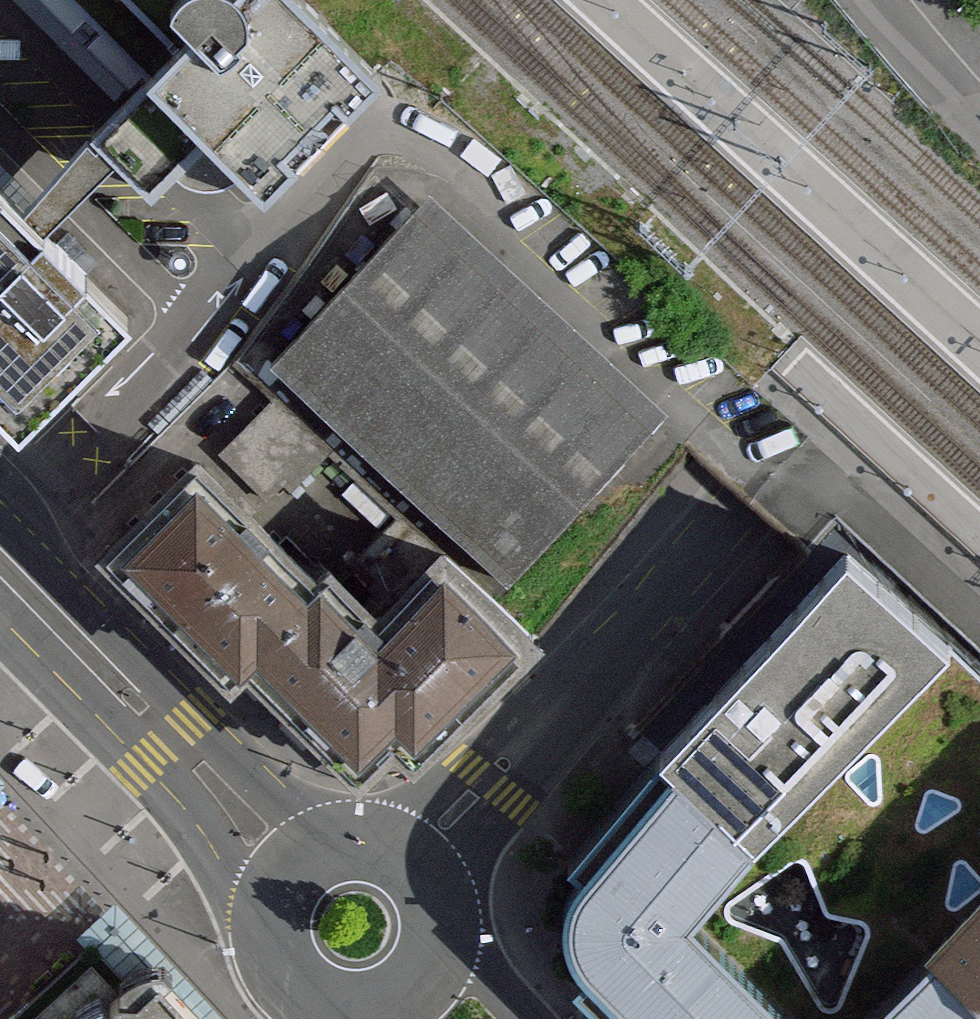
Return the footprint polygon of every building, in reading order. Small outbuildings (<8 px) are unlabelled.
[(117,94),(9,202),(43,237),(145,135),(238,228),(391,75),(315,0),(22,0),(117,94)] [(15,422),(122,314),(43,237),(9,202),(0,194),(0,407),(15,422)] [(436,205),(286,372),(541,599),(691,432),(436,205)] [(219,453),(276,505),(325,452),(269,400),(219,453)] [(563,653),(467,560),(418,610),(379,573),(360,592),(243,478),(170,553),(409,786),(457,737),(469,749),(563,653)] [(608,750),(704,839),(888,644),(792,555),(608,750)] [(687,838),(613,771),(512,875),(507,908),(511,943),(586,1018),(743,1018),(627,903),(687,838)] [(870,934),(965,1018),(979,1018),(979,823),(870,934)] [(869,952),(798,1018),(936,1018),(869,952)] [(144,961),(76,1018),(199,1018),(144,961)]
